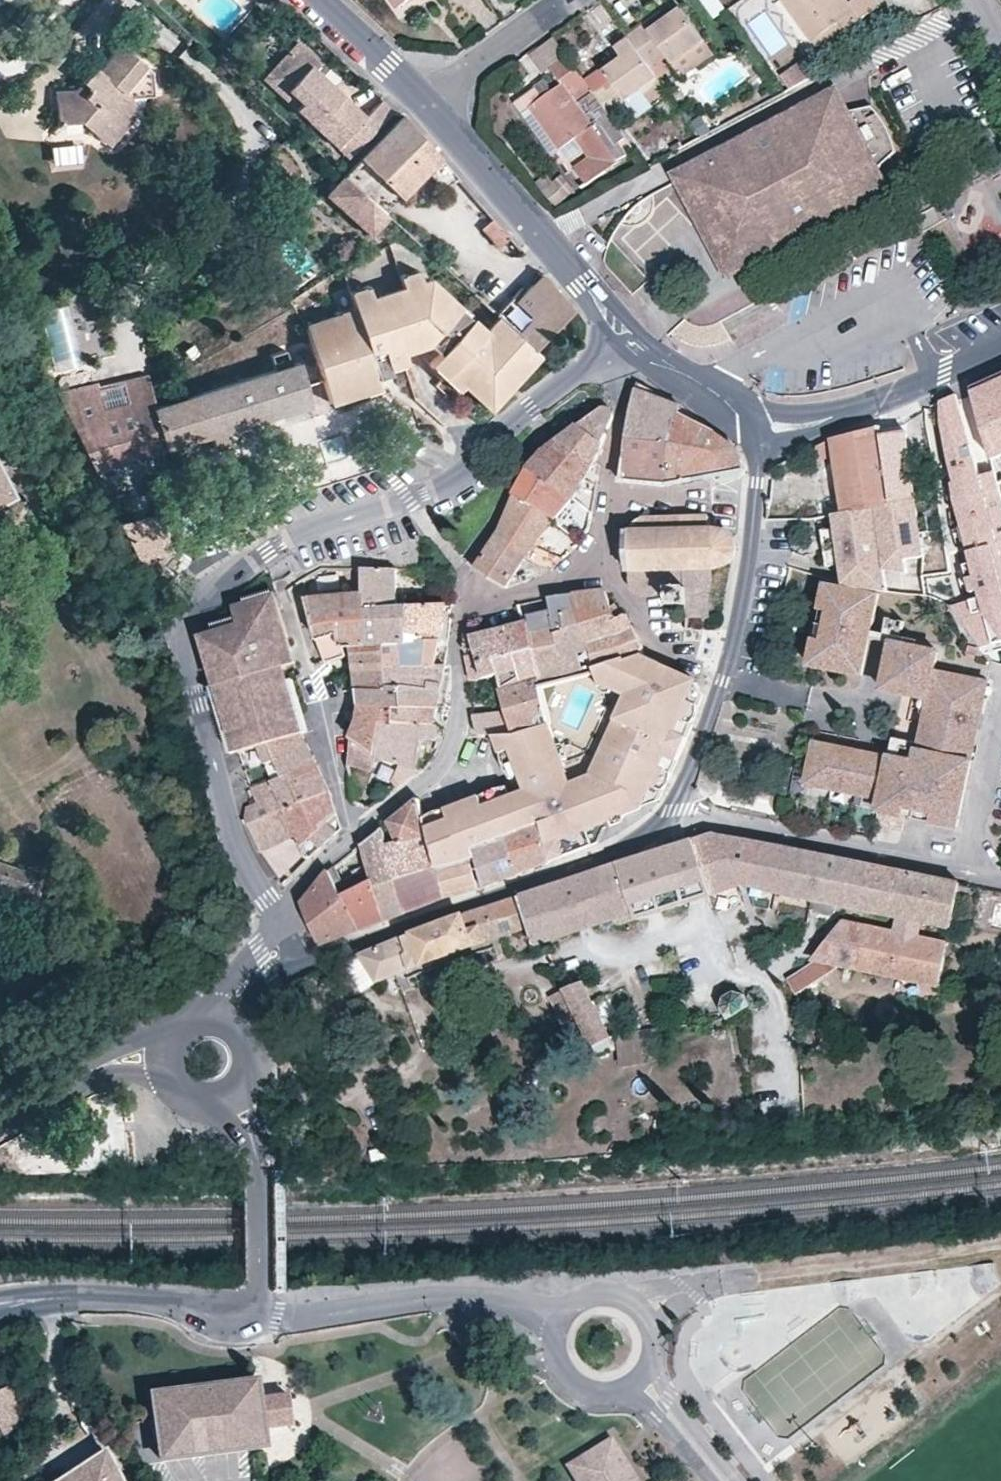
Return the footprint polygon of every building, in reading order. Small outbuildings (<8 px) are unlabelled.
[(404,2),(402,0),(389,0),(396,9),(404,2)] [(845,30),(878,6),(873,0),(853,0),(848,4),(845,0),(783,0),(812,41),(839,22),(845,30)] [(627,38),(647,66),(663,55),(670,64),(703,41),(679,8),(668,16),(664,11),(627,38)] [(818,50),(845,30),(839,22),(812,41),(818,50)] [(647,66),(627,38),(624,33),(610,43),(620,57),(584,83),(590,90),(601,105),(611,97),(618,107),(624,102),(657,79),(647,66)] [(551,36),(527,53),(542,74),(549,69),(566,57),(551,36)] [(296,42),(279,62),(297,77),(290,87),(306,100),(296,110),(326,136),(329,132),(342,145),(338,148),(350,159),(392,112),(381,102),(367,116),(335,88),(330,95),(320,85),(325,79),(315,69),(320,63),(296,42)] [(54,89),(54,122),(78,122),(103,146),(129,117),(129,99),(151,97),(151,72),(117,46),(98,70),(96,68),(83,82),(80,80),(73,89),(54,89)] [(534,90),(515,104),(521,113),(528,108),(558,150),(574,138),(592,125),(575,100),(590,90),(584,83),(566,57),(549,69),(560,84),(540,99),(534,90)] [(297,77),(279,62),(263,80),(296,110),(306,100),(290,87),(297,77)] [(779,74),(788,90),(810,78),(802,62),(779,74)] [(335,88),(325,79),(320,85),(330,95),(335,88)] [(660,83),(657,79),(624,102),(635,118),(651,107),(643,95),(660,83)] [(894,151),(865,97),(838,112),(830,98),(685,176),(710,220),(721,230),(713,235),(722,250),(730,246),(733,251),(758,245),(790,232),(816,216),(844,196),(870,174),(894,151)] [(558,150),(528,108),(521,113),(551,154),(558,150)] [(628,156),(619,143),(625,138),(607,114),(592,125),(574,138),(592,162),(577,173),(589,189),(622,165),(619,162),(628,156)] [(457,179),(402,115),(344,177),(382,212),(425,170),(441,189),(457,179)] [(329,132),(326,136),(338,148),(342,145),(329,132)] [(83,147),(52,149),(53,170),(84,169),(83,147)] [(382,212),(344,177),(326,196),(367,233),(368,232),(387,216),(382,212)] [(492,218),(480,229),(496,248),(509,237),(492,218)] [(399,275),(402,284),(420,278),(416,269),(399,275)] [(571,309),(541,275),(498,318),(531,348),(532,349),(571,309)] [(420,278),(402,284),(403,288),(369,298),(368,295),(349,302),(353,311),(355,319),(338,325),(336,322),(305,332),(329,404),(359,394),(360,397),(380,390),(374,375),(371,367),(385,363),(387,371),(407,365),(403,352),(427,344),(439,355),(434,361),(448,374),(463,387),(489,410),(507,390),(501,384),(506,379),(508,376),(515,382),(539,356),(532,349),(531,348),(498,318),(484,333),(427,280),(421,282),(420,278)] [(347,292),(349,302),(368,295),(364,287),(347,292)] [(355,319),(353,311),(335,317),(336,322),(338,325),(355,319)] [(280,369),(273,371),(151,408),(163,448),(208,434),(213,450),(230,445),(226,429),(308,404),(296,364),(288,366),(283,351),(274,354),(280,369)] [(268,356),(273,371),(280,369),(274,354),(268,356)] [(448,374),(434,361),(429,366),(444,378),(448,374)] [(371,367),(374,375),(387,371),(385,363),(371,367)] [(463,387),(448,374),(444,378),(458,392),(463,387)] [(163,448),(151,408),(145,376),(121,381),(125,403),(101,409),(94,384),(56,393),(93,470),(163,448)] [(507,390),(511,387),(515,382),(508,376),(506,379),(501,384),(507,390)] [(680,408),(635,390),(627,441),(673,448),(678,414),(680,408)] [(993,406),(1000,429),(1000,403),(993,406)] [(574,499),(591,470),(594,462),(600,450),(611,421),(612,414),(611,411),(608,410),(602,410),(598,413),(550,448),(530,470),(574,499)] [(716,433),(678,414),(673,448),(667,487),(744,472),(737,448),(716,433)] [(882,430),(882,427),(834,439),(814,448),(818,459),(835,455),(845,512),(917,501),(906,433),(891,434),(890,429),(882,430)] [(667,487),(673,448),(627,441),(621,482),(667,487)] [(818,459),(814,448),(797,456),(802,467),(818,459)] [(802,467),(797,456),(790,460),(795,471),(802,467)] [(594,462),(591,470),(598,475),(600,466),(594,462)] [(516,493),(514,498),(554,522),(561,527),(580,504),(574,499),(530,470),(516,493)] [(12,497),(0,474),(0,503),(12,497)] [(533,546),(554,522),(514,498),(500,531),(475,570),(506,589),(525,559),(539,567),(551,570),(562,558),(533,546)] [(920,519),(917,501),(845,512),(833,514),(835,527),(837,542),(838,549),(840,564),(843,584),(859,589),(886,592),(882,568),(907,570),(905,558),(925,555),(924,549),(922,534),(920,519)] [(160,515),(119,524),(136,560),(170,550),(160,515)] [(631,528),(630,530),(631,551),(632,587),(634,590),(639,594),(645,596),(650,595),(657,590),(670,590),(670,604),(686,604),(686,616),(708,615),(709,592),(712,592),(712,568),(717,568),(723,566),(727,564),(734,557),(735,553),(735,544),(732,538),(728,534),(716,530),(709,530),(709,516),(643,519),(637,521),(631,528)] [(930,533),(927,518),(920,519),(922,534),(930,533)] [(837,542),(835,527),(822,529),(824,544),(837,542)] [(932,548),(930,533),(922,534),(924,549),(932,548)] [(838,549),(837,542),(824,544),(825,551),(838,549)] [(840,564),(838,549),(825,551),(827,566),(840,564)] [(320,566),(303,576),(308,605),(318,642),(326,663),(347,656),(345,647),(353,646),(371,645),(366,592),(362,592),(361,567),(320,566)] [(394,568),(361,567),(362,592),(366,592),(371,645),(386,644),(408,642),(409,628),(429,625),(428,604),(396,606),(394,568)] [(880,594),(827,584),(811,665),(864,675),(872,638),(873,629),(880,594)] [(610,605),(605,590),(574,595),(590,644),(616,635),(613,621),(623,616),(615,603),(610,605)] [(208,635),(205,640),(239,753),(258,747),(263,746),(301,735),(283,667),(295,663),(274,591),(247,599),(248,604),(236,607),(239,617),(215,624),(217,632),(208,635)] [(590,644),(574,595),(560,597),(563,614),(565,630),(570,630),(580,675),(597,671),(596,667),(590,644)] [(560,597),(549,599),(551,609),(526,615),(528,623),(563,614),(560,597)] [(452,603),(428,604),(429,625),(409,628),(408,642),(448,640),(452,603)] [(899,635),(904,612),(887,609),(883,632),(873,629),(872,638),(889,641),(907,644),(913,645),(914,638),(899,635)] [(565,630),(563,614),(528,623),(533,648),(541,682),(542,686),(580,675),(570,630),(565,630)] [(626,615),(623,616),(613,621),(616,635),(590,644),(596,667),(624,657),(625,659),(642,653),(643,648),(634,628),(626,615)] [(533,648),(528,623),(472,638),(477,653),(480,663),(533,648)] [(448,640),(408,642),(386,644),(388,667),(405,666),(447,666),(448,640)] [(975,732),(956,728),(961,703),(979,707),(985,679),(933,669),(935,659),(936,650),(913,645),(911,655),(905,654),(907,644),(889,641),(882,679),(888,680),(898,682),(897,691),(926,697),(918,742),(912,773),(906,771),(908,762),(888,758),(813,743),(805,784),(880,799),(875,825),(900,829),(903,816),(957,826),(975,732)] [(386,644),(371,645),(353,646),(360,690),(391,690),(391,685),(388,667),(386,644)] [(975,647),(963,644),(962,650),(973,652),(975,647)] [(480,663),(477,653),(467,656),(472,681),(499,674),(505,692),(541,682),(533,648),(480,663)] [(624,657),(596,667),(597,671),(601,686),(628,697),(593,780),(570,783),(547,722),(516,731),(513,732),(493,733),(511,779),(522,775),(527,788),(512,794),(508,784),(470,799),(472,805),(461,810),(458,804),(424,817),(429,836),(434,855),(439,870),(474,862),(471,851),(500,841),(499,839),(508,837),(542,824),(551,862),(590,847),(596,843),(591,829),(638,811),(641,810),(640,807),(658,801),(685,742),(701,698),(702,695),(701,692),(692,679),(682,674),(644,659),(642,653),(625,659),(624,657)] [(405,666),(388,667),(391,685),(391,690),(360,690),(362,705),(396,706),(446,707),(447,694),(446,692),(442,692),(444,676),(447,676),(447,666),(405,666)] [(882,679),(881,685),(881,688),(897,691),(898,682),(888,680),(882,679)] [(541,685),(542,686),(541,682),(505,692),(510,711),(516,731),(547,722),(549,722),(544,704),(545,703),(541,685)] [(979,707),(961,703),(956,728),(975,732),(979,707)] [(395,724),(396,706),(362,705),(360,720),(382,721),(395,724)] [(444,713),(446,707),(396,706),(395,724),(408,724),(423,726),(437,726),(440,728),(442,731),(444,728),(445,721),(437,720),(438,713),(444,713)] [(516,731),(510,711),(473,714),(478,734),(493,733),(513,732),(516,731)] [(382,721),(360,720),(353,737),(350,763),(351,776),(367,779),(370,779),(378,757),(400,764),(392,781),(398,786),(419,770),(424,739),(430,740),(437,740),(440,737),(442,731),(440,728),(437,726),(423,726),(408,724),(395,724),(382,721)] [(301,735),(263,746),(270,765),(265,767),(271,782),(283,777),(284,778),(315,763),(301,735)] [(918,742),(892,737),(888,758),(908,762),(906,771),(912,773),(918,742)] [(270,765),(263,746),(258,747),(265,767),(270,765)] [(283,777),(271,782),(284,809),(329,792),(315,763),(284,778),(283,777)] [(522,775),(511,779),(512,782),(508,784),(512,794),(527,788),(522,775)] [(363,790),(367,779),(351,776),(353,789),(363,790)] [(284,809),(271,782),(251,789),(257,802),(247,806),(245,818),(261,852),(297,837),(284,809)] [(329,792),(284,809),(297,837),(308,858),(337,831),(328,822),(336,815),(329,792)] [(429,836),(424,817),(420,799),(391,822),(400,842),(388,846),(407,913),(447,897),(439,870),(434,855),(429,836)] [(472,805),(470,799),(458,804),(461,810),(472,805)] [(542,824),(508,837),(518,875),(551,862),(542,824)] [(383,828),(362,845),(370,868),(375,879),(342,895),(337,885),(343,882),(336,866),(330,871),(303,904),(321,946),(407,913),(388,846),(383,828)] [(711,835),(692,840),(710,894),(741,883),(809,897),(813,853),(713,835),(711,835)] [(471,851),(474,862),(479,861),(486,886),(518,875),(508,837),(499,839),(500,841),(471,851)] [(684,903),(710,894),(692,840),(519,895),(529,926),(534,943),(632,912),(634,918),(684,903)] [(893,869),(813,853),(809,897),(886,914),(893,869)] [(0,856),(0,882),(39,895),(46,870),(0,856)] [(474,862),(439,870),(447,897),(480,888),(474,862)] [(375,879),(370,868),(343,882),(337,885),(342,895),(375,879)] [(958,882),(893,869),(886,914),(896,916),(920,921),(950,927),(958,882)] [(499,937),(529,926),(519,895),(467,912),(360,956),(377,980),(393,974),(499,937)] [(920,921),(896,916),(893,932),(885,929),(844,922),(814,959),(815,960),(837,965),(939,985),(947,943),(917,936),(920,921)] [(505,955),(499,937),(393,974),(402,992),(411,990),(407,978),(492,948),(497,958),(505,955)] [(815,960),(814,959),(804,945),(750,980),(761,997),(789,980),(815,960)] [(837,965),(815,960),(789,980),(797,990),(837,965)] [(562,985),(566,995),(591,1044),(609,1037),(584,983),(571,987),(568,983),(562,985)] [(729,1018),(750,1004),(741,992),(732,990),(723,996),(721,1006),(729,1018)] [(656,1029),(616,1036),(621,1063),(661,1056),(656,1029)] [(152,1396),(160,1462),(264,1448),(263,1437),(258,1400),(257,1383),(152,1396)] [(0,1395),(0,1424),(3,1431),(24,1421),(9,1390),(0,1395)] [(272,1397),(258,1400),(263,1437),(294,1429),(293,1422),(290,1423),(288,1401),(290,1400),(289,1394),(272,1397)] [(612,1444),(575,1466),(584,1480),(634,1480),(612,1444)] [(105,1454),(63,1480),(119,1480),(105,1454)] [(575,1466),(567,1470),(573,1480),(584,1480),(575,1466)]
